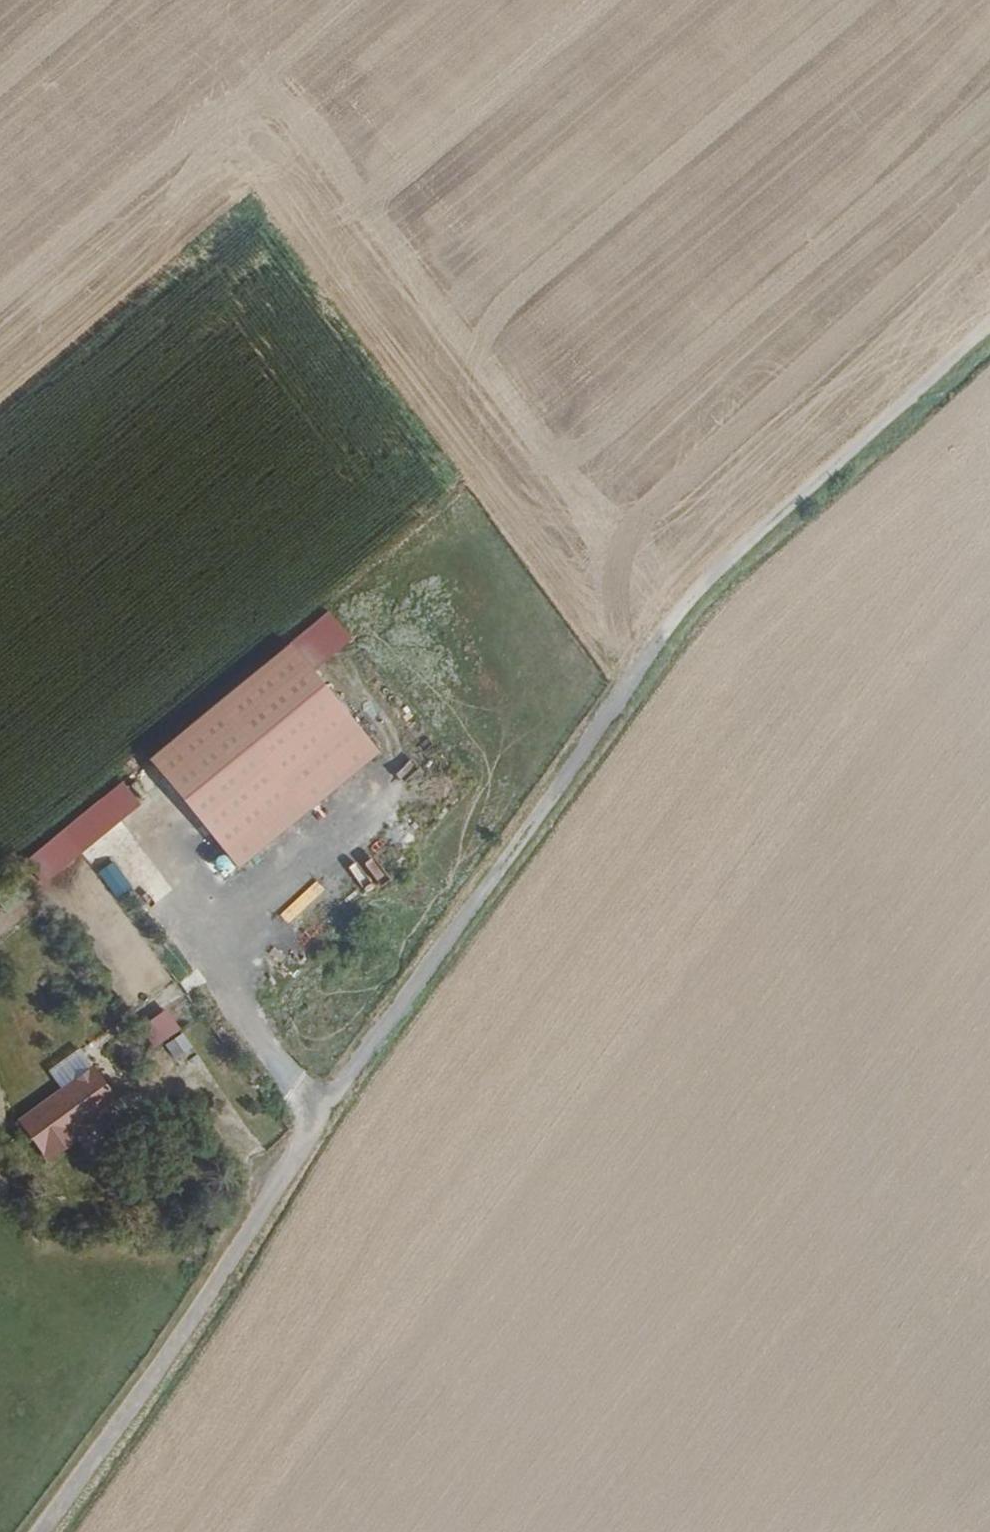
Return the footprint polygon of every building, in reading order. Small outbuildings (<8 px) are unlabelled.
[(234,868),(383,756),(316,669),(353,640),(333,614),(147,755),(234,868)] [(121,779),(22,864),(42,887),(141,803),(121,779)] [(207,865),(221,880),(235,867),(220,852),(207,865)] [(98,872),(115,898),(132,887),(115,860),(98,872)] [(160,1043),(181,1029),(167,1008),(146,1021),(160,1043)] [(165,1043),(175,1061),(193,1050),(183,1033),(165,1043)] [(85,1071),(10,1124),(39,1163),(70,1142),(65,1136),(110,1104),(85,1071)]
